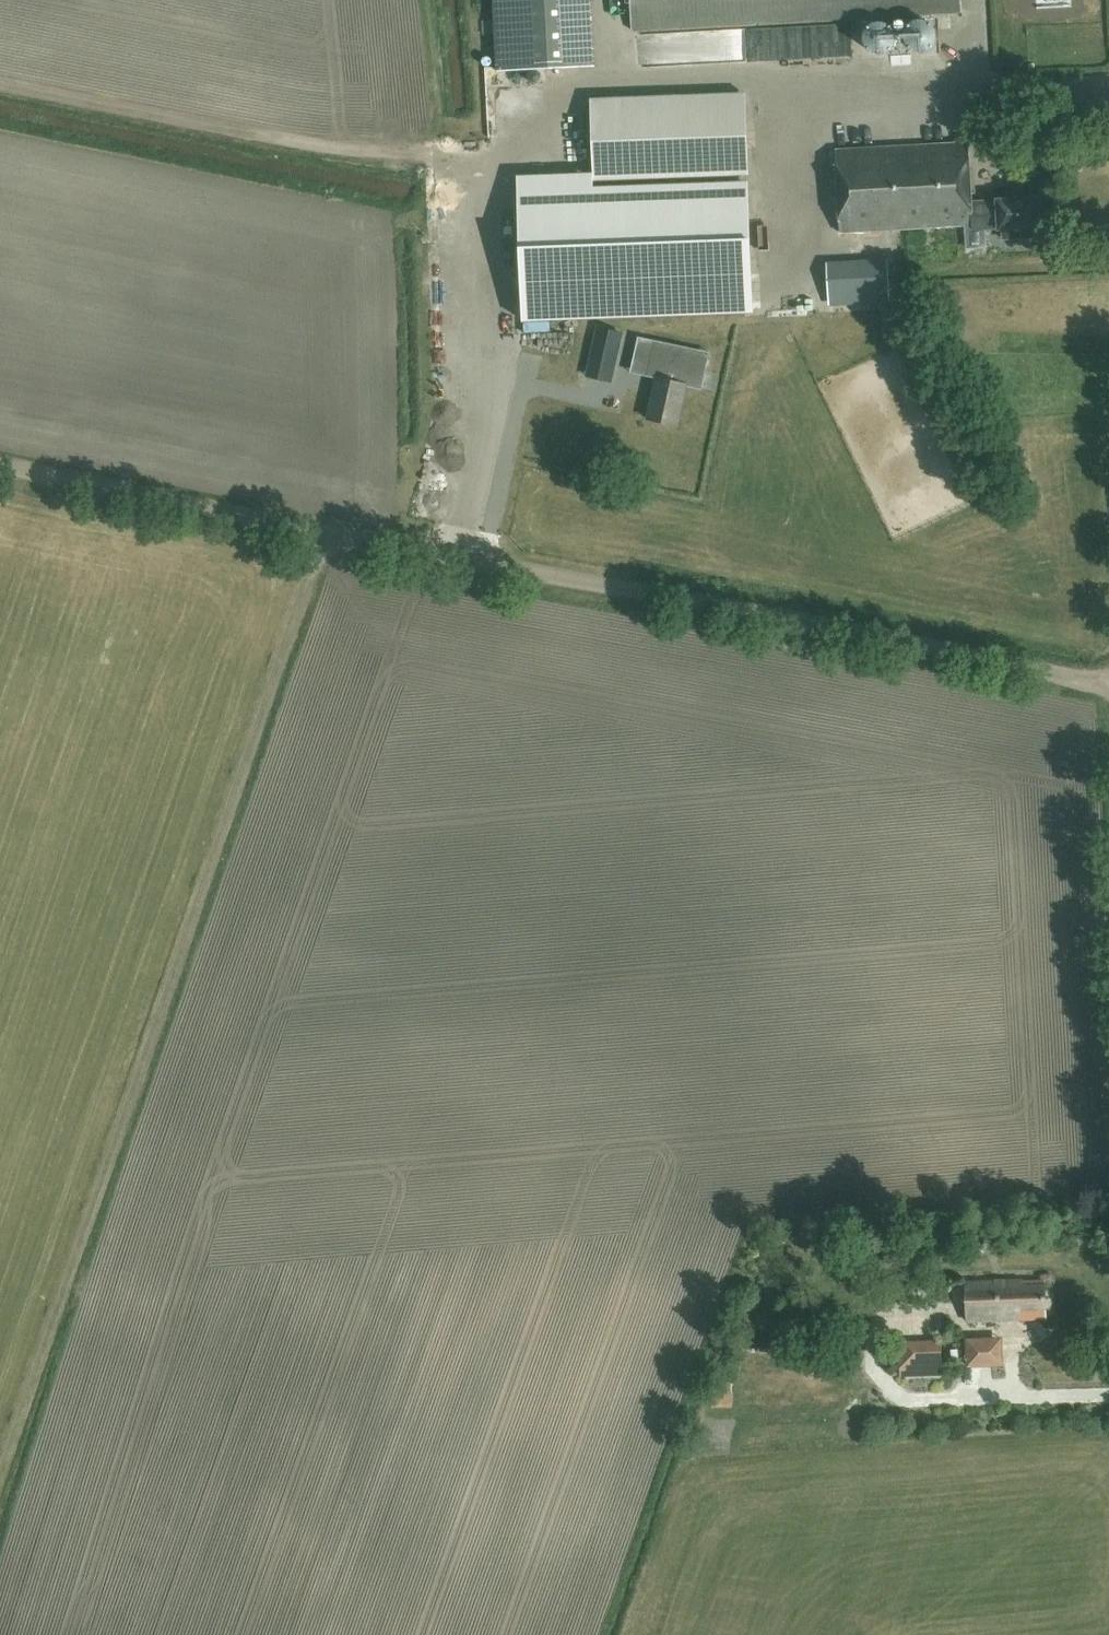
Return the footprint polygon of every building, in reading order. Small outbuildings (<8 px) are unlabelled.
[(498,71),(575,67),(572,0),(494,0),(498,71)] [(633,29),(963,12),(962,0),(632,0),(633,29)] [(746,97),(591,102),(594,180),(749,174),(746,97)] [(969,142),(836,149),(840,231),(974,224),(974,223),(982,223),(983,229),(999,228),(1000,238),(1004,238),(1004,244),(1039,242),(1039,236),(1043,236),(1042,223),(1047,223),(1046,208),(1042,208),(1041,197),(997,199),(998,200),(972,201),(969,142)] [(748,185),(519,193),(523,321),(753,312),(748,185)] [(871,265),(873,296),(888,295),(886,264),(871,265)] [(597,328),(592,352),(616,357),(621,333),(597,328)] [(678,425),(687,385),(701,388),(708,359),(680,353),(681,347),(654,341),(649,366),(660,369),(658,378),(656,378),(647,418),(678,425)] [(966,1317),(1018,1316),(1018,1318),(1044,1317),(1043,1280),(965,1282),(966,1317)] [(966,1338),(967,1367),(1004,1366),(1003,1336),(966,1338)] [(903,1343),(898,1343),(899,1369),(942,1367),(941,1340),(903,1341),(903,1343)]
